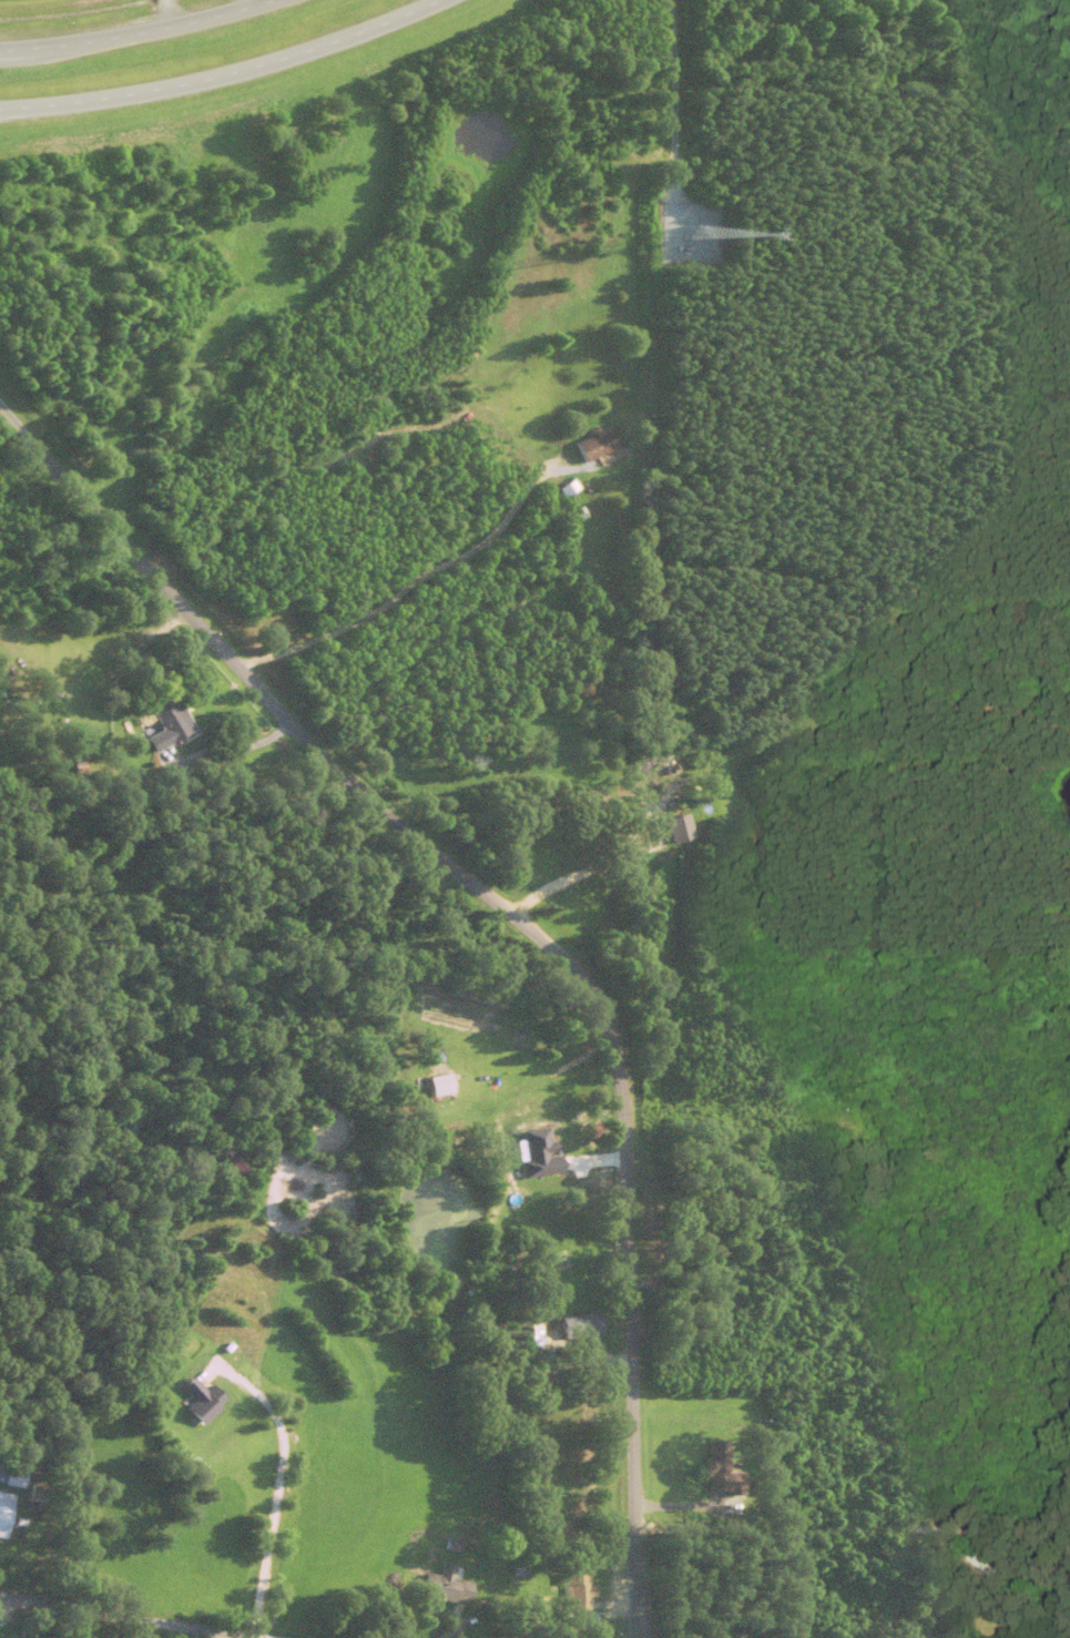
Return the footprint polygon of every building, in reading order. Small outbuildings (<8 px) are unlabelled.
[(580,465),(617,445),(606,424),(569,443),(580,465)] [(561,498),(575,490),(570,481),(556,490),(561,498)] [(190,733),(169,694),(144,707),(156,730),(140,739),(149,755),(190,733)] [(691,840),(684,815),(661,821),(668,845),(691,840)] [(248,1158),(219,1144),(209,1166),(238,1180),(248,1158)] [(590,1314),(552,1319),(554,1340),(593,1335),(590,1314)] [(200,1386),(196,1391),(182,1377),(171,1389),(185,1402),(175,1412),(192,1428),(217,1402),(200,1386)] [(720,1483),(720,1445),(702,1445),(702,1483),(720,1483)] [(9,1496),(0,1495),(0,1540),(1,1541),(9,1496)] [(435,1577),(420,1574),(415,1598),(464,1607),(468,1584),(449,1580),(451,1567),(437,1565),(435,1577)] [(558,1574),(558,1613),(581,1613),(581,1574),(558,1574)]
